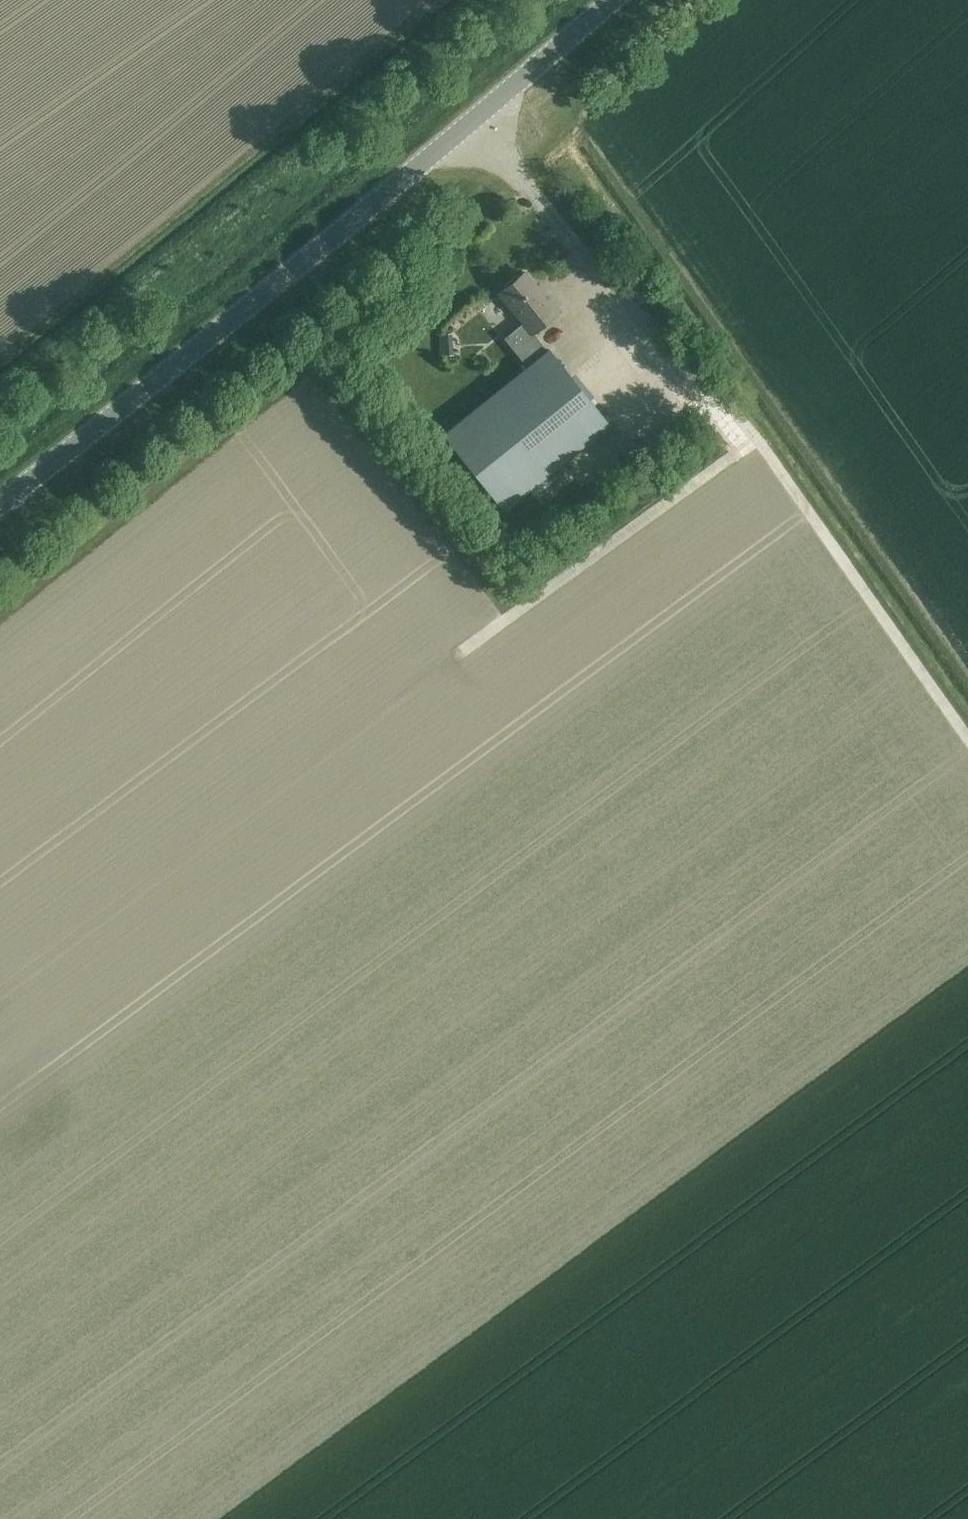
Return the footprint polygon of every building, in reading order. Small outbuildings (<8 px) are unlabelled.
[(527,367),(548,350),(533,332),(559,310),(545,292),(543,294),(525,272),(500,292),(524,322),(504,338),(527,367)] [(444,434),(504,509),(610,424),(550,349),(548,350),(527,367),(444,434)]
